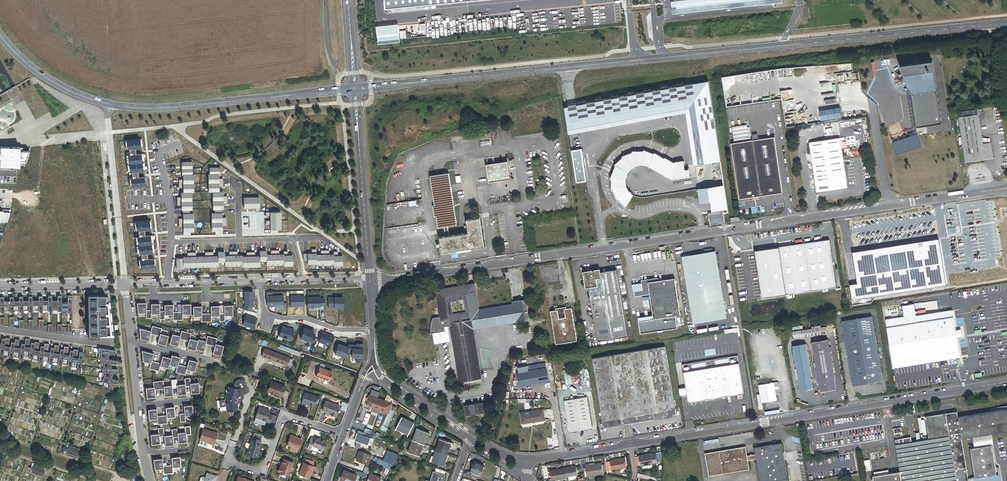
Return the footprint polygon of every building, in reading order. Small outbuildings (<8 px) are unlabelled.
[(672,2),(674,14),(783,2),(782,0),(694,0),(672,2)] [(401,42),(400,25),(377,27),(379,44),(401,42)] [(934,60),(902,64),(912,93),(917,127),(943,124),(937,90),(934,60)] [(689,107),(697,164),(721,160),(708,80),(564,106),(568,130),(689,107)] [(842,108),(820,111),(822,121),(843,118),(842,108)] [(979,114),(959,117),(966,163),(993,159),(991,143),(983,144),(979,114)] [(751,139),(749,127),(747,128),(747,125),(732,127),(734,142),(751,139)] [(922,146),(918,133),(893,142),(897,154),(922,146)] [(753,140),(731,144),(739,199),(782,193),(774,137),(759,139),(753,140)] [(840,138),(809,143),(816,192),(848,188),(840,138)] [(126,156),(127,173),(131,173),(132,179),(129,179),(130,187),(147,185),(146,177),(145,177),(144,171),(145,171),(143,154),(142,148),(141,140),(124,141),(125,150),(129,150),(129,155),(126,156)] [(0,146),(0,150),(0,165),(18,166),(18,160),(19,151),(19,147),(0,146)] [(581,148),(570,150),(575,182),(586,181),(581,148)] [(617,199),(625,208),(633,195),(628,190),(626,186),(626,179),(627,172),(630,168),(635,166),(639,164),(644,164),(649,166),(671,178),(689,176),(686,168),(683,160),(675,161),(675,163),(665,157),(664,158),(655,152),(654,153),(643,149),(643,150),(632,150),(632,151),(622,156),(622,157),(614,164),(615,165),(609,179),(611,179),(611,190),(612,190),(616,200),(617,199)] [(28,150),(19,151),(18,160),(25,160),(28,150)] [(507,161),(486,165),(489,183),(510,180),(507,161)] [(457,225),(449,173),(431,176),(439,228),(445,227),(448,227),(457,225)] [(218,174),(209,175),(209,174),(207,174),(208,183),(222,183),(222,179),(218,179),(218,174)] [(182,175),(182,180),(178,180),(178,184),(193,184),(192,175),(182,175)] [(223,187),(222,183),(208,183),(208,192),(212,192),(219,192),(218,187),(223,187)] [(193,184),(178,184),(178,188),(182,188),(182,193),(191,193),(193,192),(193,184)] [(724,184),(715,186),(717,201),(711,202),(712,211),(728,208),(724,184)] [(715,186),(698,189),(700,203),(711,202),(717,201),(715,186)] [(212,192),(212,201),(227,200),(227,196),(222,196),(222,192),(219,192),(212,192)] [(191,201),(191,193),(182,193),(180,193),(180,197),(176,197),(176,202),(191,201)] [(250,198),(250,208),(254,208),(254,212),(259,212),(258,197),(250,198)] [(212,210),(214,210),(221,209),(223,209),(223,205),(227,205),(227,200),(212,201),(212,210)] [(191,201),(176,202),(176,206),(181,206),(181,210),(182,210),(189,210),(191,210),(191,201)] [(222,218),(221,209),(214,210),(214,213),(211,213),(211,222),(226,222),(226,218),(222,218)] [(189,210),(182,210),(182,219),(178,219),(178,223),(193,223),(193,214),(189,214),(189,210)] [(0,211),(0,222),(7,222),(9,213),(2,213),(2,211),(0,211)] [(269,217),(270,221),(280,221),(280,219),(280,212),(265,212),(265,217),(269,217)] [(484,246),(480,218),(467,220),(468,225),(465,226),(465,228),(468,228),(469,233),(449,236),(446,236),(440,237),(442,253),(484,246)] [(151,221),(134,223),(135,231),(138,231),(139,237),(135,237),(137,255),(141,254),(141,260),(138,260),(139,269),(156,267),(155,258),(154,259),(154,253),(152,235),(151,230),(152,230),(151,221)] [(270,225),(270,234),(277,233),(277,230),(280,230),(280,221),(270,221),(265,221),(265,225),(270,225)] [(226,222),(211,222),(211,231),(215,231),(215,235),(222,235),(222,226),(226,226),(226,222)] [(193,223),(178,223),(178,228),(183,227),(183,236),(190,236),(190,232),(193,232),(193,223)] [(939,238),(852,253),(857,284),(850,285),(852,300),(947,284),(939,238)] [(830,240),(779,247),(786,295),(837,287),(830,240)] [(316,249),(311,249),(311,253),(303,254),(303,261),(307,261),(307,264),(316,264),(316,255),(316,249)] [(275,265),(274,250),(270,251),(270,255),(266,255),(266,261),(266,265),(275,265)] [(279,250),(274,250),(275,265),(283,265),(283,255),(283,254),(279,255),(279,250)] [(320,254),(316,255),(316,264),(316,265),(325,265),(324,250),(320,250),(320,254)] [(328,250),(324,250),(325,265),(333,265),(333,255),(333,254),(329,254),(328,250)] [(237,251),(233,252),(233,266),(242,266),(242,257),(242,256),(237,256),(237,251)] [(287,256),(287,251),(283,251),(283,254),(283,255),(283,265),(283,266),(292,266),(292,255),(287,256)] [(333,252),(333,254),(333,255),(333,265),(333,266),(342,266),(342,255),(337,255),(337,251),(333,251),(333,252)] [(727,318),(715,251),(713,252),(706,253),(683,257),(694,324),(727,318)] [(742,251),(737,252),(740,269),(751,267),(748,252),(742,253),(742,251)] [(191,253),(191,268),(200,267),(200,257),(195,257),(195,252),(191,253)] [(209,267),(209,252),(204,252),(205,256),(200,257),(200,267),(209,267)] [(217,256),(213,256),(213,252),(209,252),(209,267),(218,267),(218,263),(217,256)] [(233,266),(233,252),(229,252),(229,256),(224,256),(224,262),(224,266),(233,266)] [(242,257),(242,266),(242,267),(251,267),(250,252),(246,252),(246,257),(242,257)] [(259,256),(254,256),(254,252),(250,252),(251,267),(259,267),(259,261),(259,256)] [(187,257),(182,257),(182,258),(183,258),(183,268),(191,268),(191,253),(187,253),(187,257)] [(585,289),(589,288),(598,342),(628,337),(617,270),(600,272),(600,269),(594,270),(594,271),(592,271),(592,270),(583,272),(585,289)] [(639,285),(633,286),(635,297),(650,295),(653,315),(654,320),(677,316),(680,315),(675,280),(667,281),(666,280),(648,282),(648,280),(641,281),(642,285),(639,286),(639,285)] [(526,300),(513,302),(513,304),(479,310),(474,284),(436,290),(440,317),(441,321),(449,320),(450,326),(459,382),(481,379),(473,329),(516,322),(516,324),(530,322),(526,300)] [(72,313),(71,296),(67,297),(68,302),(61,303),(62,311),(62,312),(68,312),(68,313),(72,313)] [(283,308),(282,296),(266,296),(267,306),(277,306),(277,308),(283,308)] [(304,307),(304,296),(290,296),(290,307),(304,307)] [(32,301),(32,297),(28,297),(28,301),(23,302),(23,311),(28,311),(28,312),(33,312),(33,311),(32,301)] [(42,301),(42,297),(38,297),(38,301),(32,301),(33,311),(38,311),(38,312),(43,312),(43,311),(42,301)] [(52,301),(52,297),(48,297),(48,301),(42,301),(43,311),(48,311),(48,312),(52,311),(52,301)] [(61,303),(61,297),(57,297),(57,301),(52,301),(52,311),(57,311),(57,312),(62,311),(61,303)] [(13,302),(13,298),(9,298),(9,302),(4,302),(4,312),(9,311),(9,312),(14,312),(14,311),(13,302)] [(19,298),(19,302),(13,302),(14,311),(19,311),(19,312),(23,312),(23,311),(23,302),(23,298),(19,298)] [(112,338),(108,298),(89,298),(90,338),(112,338)] [(320,298),(307,298),(307,309),(320,308),(320,307),(324,307),(324,299),(320,299),(320,298)] [(146,302),(136,302),(137,313),(146,313),(146,318),(151,318),(151,314),(151,310),(146,310),(146,302)] [(159,303),(150,304),(151,310),(151,314),(159,314),(159,319),(165,319),(164,315),(164,311),(159,311),(159,303)] [(173,304),(164,305),(164,311),(164,315),(172,315),(173,320),(178,320),(177,312),(173,312),(173,304)] [(191,314),(191,304),(182,304),(182,312),(177,312),(178,320),(183,320),(183,315),(191,314)] [(917,315),(915,304),(903,306),(904,317),(886,320),(893,368),(961,358),(958,337),(957,330),(953,309),(917,315)] [(219,313),(219,305),(210,306),(211,313),(206,314),(206,322),(211,322),(211,316),(219,316),(220,316),(219,313)] [(233,316),(232,305),(224,305),(224,313),(219,313),(220,316),(219,316),(219,321),(224,321),(224,316),(233,316)] [(201,306),(192,306),(193,316),(201,316),(201,322),(206,322),(206,314),(201,314),(201,306)] [(571,308),(566,309),(556,311),(550,312),(556,345),(561,344),(572,342),(577,341),(571,308)] [(252,329),(256,319),(245,315),(242,325),(252,329)] [(677,316),(640,322),(642,333),(678,328),(677,316)] [(872,316),(842,321),(852,386),(883,381),(872,316)] [(449,320),(441,321),(440,317),(433,318),(433,319),(432,321),(432,322),(432,323),(431,325),(431,327),(431,330),(431,334),(446,331),(445,327),(450,326),(449,320)] [(140,339),(148,341),(150,334),(155,335),(157,327),(152,325),(151,331),(139,328),(140,339)] [(157,343),(166,346),(168,335),(160,333),(162,328),(157,327),(155,335),(159,336),(157,343)] [(289,330),(282,327),(278,337),(290,341),(293,331),(289,329),(289,330)] [(827,333),(826,327),(821,327),(812,329),(802,330),(793,332),(794,338),(827,333)] [(309,330),(304,328),(300,340),(309,343),(309,344),(312,345),(315,338),(312,337),(314,330),(310,329),(309,330)] [(184,339),(186,331),(181,330),(180,335),(172,333),(169,343),(178,346),(180,338),(184,339)] [(195,349),(197,340),(190,338),(191,332),(186,331),(184,339),(188,341),(186,348),(195,350),(195,349)] [(334,339),(322,334),(318,344),(330,348),(334,339)] [(210,345),(212,337),(207,335),(206,341),(198,339),(197,340),(195,349),(203,351),(205,344),(210,345)] [(217,338),(212,337),(210,345),(214,346),(212,353),(221,356),(224,345),(216,343),(217,338)] [(13,357),(15,343),(11,342),(11,347),(9,346),(10,339),(6,338),(6,339),(4,355),(3,356),(9,357),(9,358),(13,359),(13,357)] [(24,356),(25,344),(22,344),(21,348),(19,348),(20,340),(16,339),(15,343),(13,357),(19,358),(19,359),(23,360),(24,356)] [(34,359),(35,343),(32,343),(31,347),(30,347),(31,339),(26,339),(25,344),(24,356),(29,357),(29,358),(34,359)] [(828,340),(813,343),(821,392),(836,390),(828,340)] [(43,362),(45,347),(41,347),(41,351),(39,351),(40,343),(36,342),(35,343),(34,359),(34,360),(40,361),(39,362),(43,363),(43,362)] [(54,363),(55,349),(51,348),(51,353),(49,352),(50,344),(45,344),(45,347),(43,362),(49,362),(49,363),(53,364),(54,363)] [(793,346),(800,391),(813,389),(806,344),(793,346)] [(63,364),(65,350),(61,349),(61,354),(59,354),(60,346),(55,345),(55,349),(54,363),(59,364),(59,365),(63,365),(63,364)] [(342,346),(338,345),(334,355),(345,359),(347,352),(347,349),(344,347),(345,347),(342,346)] [(353,346),(347,346),(347,349),(347,352),(347,353),(351,353),(351,359),(356,359),(355,364),(362,364),(362,346),(356,345),(356,347),(353,347),(353,346)] [(72,367),(74,351),(71,351),(70,355),(68,355),(69,347),(65,347),(65,350),(63,364),(69,365),(69,366),(72,367)] [(677,416),(665,347),(593,359),(604,428),(677,416)] [(115,355),(115,351),(99,349),(99,353),(100,353),(99,359),(102,359),(108,360),(109,354),(115,355)] [(265,349),(262,357),(286,366),(289,358),(265,349)] [(82,370),(84,353),(80,352),(79,359),(78,358),(79,350),(74,350),(74,351),(72,367),(78,368),(78,369),(82,370)] [(153,353),(141,350),(142,361),(150,363),(149,369),(154,370),(156,362),(151,361),(153,353)] [(180,357),(171,354),(170,358),(169,365),(176,367),(175,372),(180,373),(182,365),(178,364),(180,357)] [(169,365),(170,358),(162,355),(160,363),(156,362),(154,370),(159,371),(160,366),(168,368),(169,365)] [(116,365),(116,361),(108,360),(102,359),(102,363),(102,369),(103,369),(111,370),(112,364),(116,365)] [(197,361),(189,359),(187,366),(182,365),(180,373),(185,375),(186,369),(194,371),(197,361)] [(744,393),(739,363),(684,372),(689,403),(744,393)] [(323,369),(319,367),(316,375),(316,376),(329,381),(332,372),(326,370),(327,368),(323,367),(323,369)] [(549,382),(546,368),(539,369),(528,371),(517,373),(519,387),(549,382)] [(117,374),(117,371),(111,370),(103,369),(103,372),(104,373),(103,378),(104,378),(112,379),(113,374),(117,374)] [(118,384),(119,380),(112,379),(104,378),(104,382),(105,382),(104,388),(114,390),(115,384),(118,384)] [(190,394),(199,393),(198,382),(190,383),(189,378),(184,378),(185,384),(185,386),(190,386),(190,394)] [(177,395),(186,394),(185,386),(185,384),(177,385),(176,379),(171,380),(171,385),(172,385),(172,388),(177,387),(177,395)] [(164,396),(173,395),(172,388),(172,385),(171,385),(164,386),(163,380),(158,381),(159,389),(163,389),(164,396)] [(146,398),(155,397),(154,390),(159,389),(158,381),(153,382),(153,387),(145,388),(146,398)] [(227,413),(229,415),(231,413),(233,412),(234,411),(235,411),(233,401),(235,399),(247,392),(242,383),(242,382),(240,381),(240,383),(234,386),(232,385),(231,388),(229,389),(225,388),(222,400),(222,402),(223,408),(223,412),(224,412),(224,413),(227,413)] [(777,401),(774,383),(759,385),(762,403),(777,401)] [(270,386),(267,396),(281,400),(284,390),(270,386)] [(315,398),(303,394),(299,406),(305,408),(305,406),(312,408),(315,398)] [(374,408),(378,398),(370,396),(367,405),(374,408)] [(587,397),(565,401),(570,432),(592,429),(587,397)] [(385,401),(378,398),(374,408),(381,411),(385,401)] [(392,404),(385,401),(381,411),(389,413),(390,409),(391,407),(392,404)] [(339,407),(325,402),(322,412),(331,415),(331,416),(335,418),(339,407)] [(485,412),(483,403),(466,406),(467,415),(485,412)] [(192,405),(183,406),(184,413),(179,414),(180,422),(186,421),(185,416),(193,415),(192,405)] [(166,415),(162,416),(162,424),(167,423),(167,418),(175,417),(174,407),(165,408),(166,415)] [(156,409),(147,409),(149,420),(157,419),(157,424),(162,424),(162,416),(157,416),(156,409)] [(257,409),(253,421),(264,425),(264,424),(269,425),(271,417),(267,415),(268,412),(257,409)] [(545,420),(543,410),(521,414),(522,423),(545,420)] [(958,418),(957,412),(925,417),(929,440),(912,443),(904,444),(896,445),(900,472),(902,480),(968,480),(968,479),(961,439),(968,438),(990,435),(1006,432),(1006,410),(958,418)] [(409,436),(414,426),(409,424),(409,425),(401,421),(395,431),(400,434),(401,432),(409,436)] [(178,443),(186,442),(185,435),(190,434),(189,426),(184,427),(184,432),(177,433),(177,437),(178,443)] [(151,445),(160,444),(159,436),(164,436),(164,435),(163,427),(158,428),(158,433),(150,434),(151,445)] [(164,436),(165,446),(174,445),(173,437),(177,437),(177,433),(177,428),(171,429),(172,434),(164,435),(164,436)] [(216,433),(202,429),(198,439),(208,442),(208,443),(212,445),(216,433)] [(416,438),(414,438),(412,443),(424,448),(429,436),(418,432),(416,438)] [(363,436),(358,434),(355,441),(358,443),(361,444),(368,447),(371,439),(366,438),(363,436)] [(968,438),(970,449),(992,445),(990,435),(968,438)] [(300,440),(289,436),(286,446),(291,447),(289,451),(295,454),(297,449),(300,440)] [(251,438),(245,455),(256,459),(258,453),(257,453),(260,445),(259,445),(260,441),(251,438)] [(314,440),(310,439),(307,448),(315,452),(317,448),(324,451),(327,442),(323,441),(323,442),(314,439),(314,440)] [(440,445),(437,451),(447,455),(451,443),(440,439),(438,444),(440,445)] [(424,448),(412,443),(410,448),(412,449),(409,455),(419,459),(424,448)] [(782,443),(754,448),(755,455),(747,456),(746,447),(705,454),(709,477),(750,470),(748,461),(756,459),(760,480),(788,480),(782,443)] [(999,474),(996,475),(992,445),(970,449),(975,478),(977,478),(978,480),(1000,480),(999,474)] [(68,446),(66,454),(76,457),(78,450),(68,446)] [(447,455),(437,451),(436,451),(434,457),(435,457),(433,464),(443,467),(447,455)] [(661,451),(639,454),(641,464),(662,461),(661,451)] [(357,459),(356,461),(361,463),(368,465),(371,457),(359,452),(357,459)] [(180,467),(179,457),(171,457),(172,465),(167,466),(168,474),(173,473),(172,468),(180,467)] [(167,466),(163,466),(162,458),(153,459),(154,470),(163,469),(163,474),(168,474),(167,466)] [(483,469),(485,460),(476,458),(474,466),(483,469)] [(625,459),(611,461),(612,470),(627,468),(625,459)] [(391,470),(394,465),(381,460),(378,465),(391,470)] [(283,461),(278,474),(286,477),(291,463),(283,461)] [(314,468),(303,464),(299,475),(308,479),(311,471),(312,472),(314,468)] [(586,465),(588,477),(604,474),(604,473),(602,465),(602,464),(591,466),(590,464),(586,465)] [(33,466),(30,473),(40,477),(43,469),(33,466)] [(577,467),(565,469),(567,478),(578,476),(577,467)] [(567,478),(565,469),(550,471),(552,480),(558,479),(559,480),(567,479),(567,478)] [(357,476),(344,471),(340,480),(342,480),(355,480),(357,476)] [(900,472),(873,476),(874,480),(902,480),(900,472)] [(445,477),(433,473),(430,480),(444,480),(445,477)]
